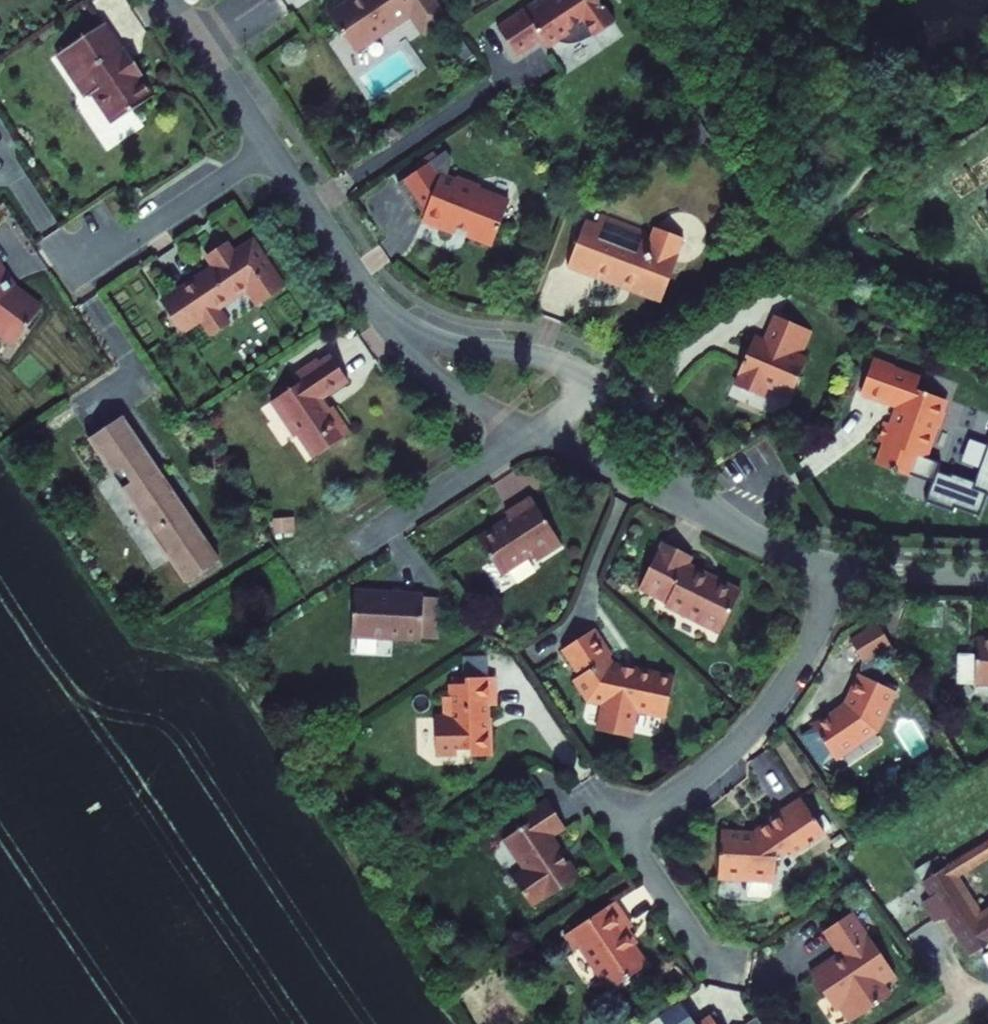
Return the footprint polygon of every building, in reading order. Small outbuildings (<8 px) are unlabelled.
[(338,10),(367,54),(425,16),(415,0),(370,0),(364,4),(362,0),(352,0),(338,10)] [(512,30),(531,60),(558,43),(564,52),(574,46),(581,47),(588,47),(596,46),(603,43),(609,39),(610,40),(631,26),(614,0),(569,0),(563,4),(561,0),(557,0),(512,30)] [(114,25),(67,56),(96,99),(102,95),(122,125),(163,98),(152,82),(155,80),(143,62),(140,64),(114,25)] [(475,188),(458,181),(440,229),(458,235),(460,232),(474,237),(476,232),(487,237),(487,239),(487,241),(488,242),(490,243),(507,250),(512,239),(517,236),(519,232),(516,227),(513,226),(521,205),(497,196),(495,190),(481,185),(475,188)] [(616,231),(605,227),(588,271),(616,282),(617,279),(653,293),(656,291),(657,293),(658,294),(659,295),(661,296),(663,295),(664,294),(668,302),(682,307),(699,262),(696,261),(703,243),(676,233),(673,239),(621,219),(616,231)] [(19,342),(45,308),(18,288),(0,260),(0,328),(19,342)] [(229,289),(174,325),(193,354),(260,309),(272,326),(296,310),(266,264),(246,277),(238,265),(220,276),(229,289)] [(828,332),(793,318),(782,346),(770,341),(755,378),(758,379),(752,393),(781,404),(786,390),(809,399),(824,362),(817,360),(828,332)] [(360,389),(342,363),(331,370),(329,367),(303,384),(308,392),(285,408),(294,422),(291,424),(306,446),(309,444),(324,467),(361,442),(343,415),(339,417),(333,407),(360,389)] [(910,374),(889,366),(877,400),(916,413),(909,434),(900,431),(893,450),(900,453),(892,474),(926,485),(933,465),(940,467),(951,437),(958,434),(961,426),(957,419),(962,406),(932,395),(935,386),(908,377),(910,374)] [(137,431),(104,453),(125,484),(158,462),(137,431)] [(158,462),(125,484),(134,497),(151,485),(156,494),(172,483),(158,462)] [(151,485),(134,497),(192,585),(225,563),(172,483),(156,494),(151,485)] [(581,549),(551,501),(525,517),(529,524),(520,530),(518,527),(496,540),(520,578),(551,558),(555,565),(581,549)] [(737,638),(758,597),(705,570),(710,560),(682,546),(678,554),(676,553),(656,593),(683,607),(682,610),(737,638)] [(225,563),(192,585),(197,592),(230,570),(225,563)] [(392,592),(372,591),(368,639),(438,644),(438,642),(453,643),(454,632),(439,631),(442,598),(442,596),(423,595),(423,601),(398,599),(392,592)] [(457,600),(442,598),(439,631),(454,632),(457,600)] [(849,643),(861,666),(889,650),(877,627),(849,643)] [(627,662),(610,635),(577,656),(594,682),(587,687),(600,709),(614,712),(608,734),(613,742),(635,747),(643,743),(648,721),(677,729),(687,690),(672,687),(672,684),(628,672),(623,665),(627,662)] [(904,691),(872,676),(856,709),(826,729),(848,763),(887,737),(896,718),(892,716),(904,691)] [(486,753),(485,762),(510,763),(512,736),(508,736),(509,712),(518,713),(520,684),(491,682),(491,688),(475,687),(474,699),(466,698),(465,722),(470,723),(469,753),(486,753)] [(835,836),(810,799),(777,821),(780,825),(763,836),(730,835),(728,879),(756,881),(755,886),(785,887),(786,860),(798,852),(802,858),(835,836)] [(573,835),(555,807),(531,822),(536,831),(512,846),(533,878),(520,886),(537,913),(549,905),(552,909),(586,887),(559,844),(573,835)] [(946,867),(922,882),(931,895),(946,920),(956,936),(970,959),(987,947),(987,911),(982,915),(959,880),(987,861),(987,841),(946,867)] [(915,870),(922,882),(946,867),(939,855),(915,870)] [(622,911),(570,943),(580,959),(586,955),(614,999),(651,976),(630,943),(639,938),(622,911)] [(850,927),(824,944),(844,974),(836,979),(833,974),(811,990),(826,1012),(837,1005),(845,1017),(841,1021),(843,1023),(871,1023),(890,1011),(883,1000),(896,991),(869,951),(867,953),(850,927)] [(826,1012),(834,1023),(836,1023),(841,1021),(845,1017),(837,1005),(826,1012)]
